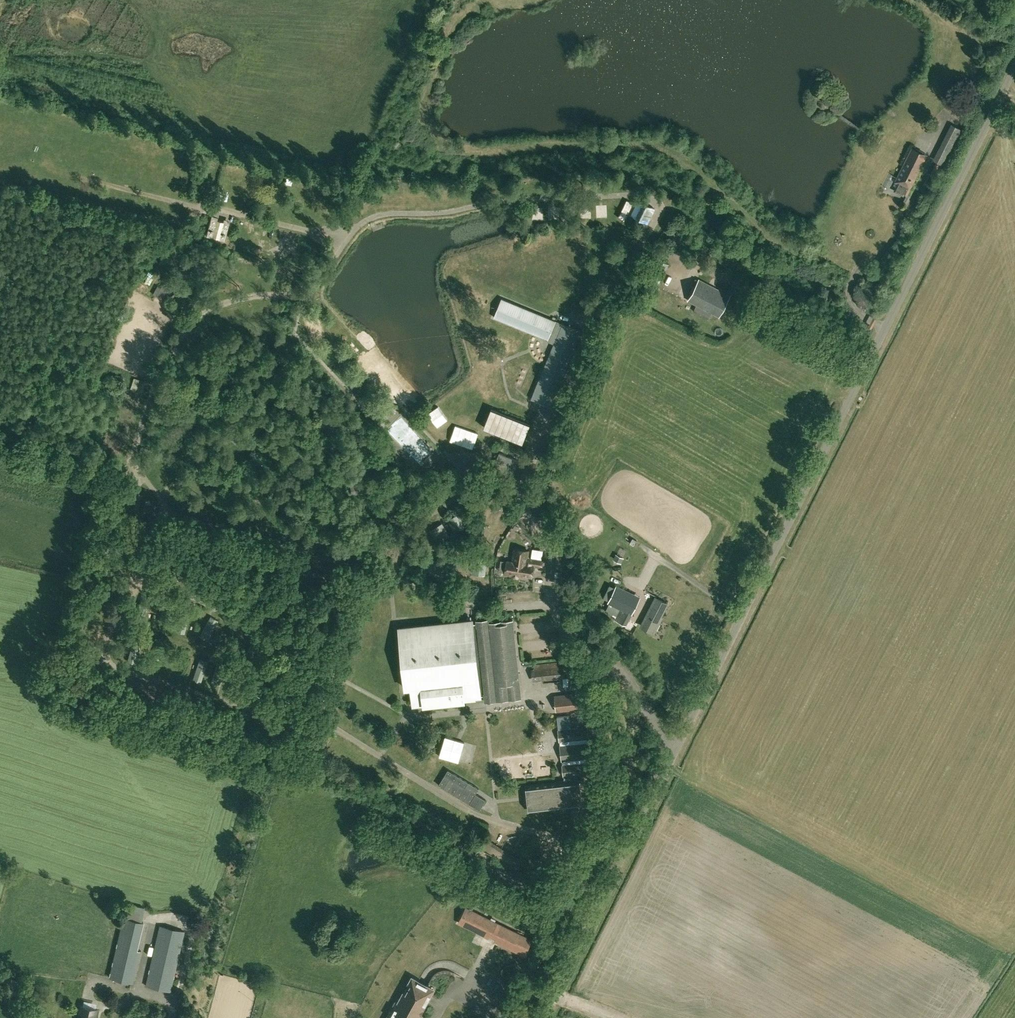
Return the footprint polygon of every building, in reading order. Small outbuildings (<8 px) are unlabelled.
[(930,175),(935,177),(942,163),(947,166),(964,131),(952,125),(935,160),(937,161),(930,175)] [(904,193),(906,194),(926,154),(912,147),(895,181),(898,182),(894,190),(903,194),(904,193)] [(328,169),(335,174),(339,169),(332,164),(328,169)] [(655,208),(639,200),(631,215),(648,223),(655,208)] [(611,206),(601,207),(602,220),(612,219),(611,206)] [(585,208),(585,219),(596,219),(595,207),(585,208)] [(537,209),(537,221),(547,222),(548,209),(537,209)] [(217,216),(211,215),(205,235),(211,237),(217,216)] [(223,218),(217,238),(224,240),(229,219),(223,218)] [(688,300),(719,316),(730,295),(699,279),(688,300)] [(548,339),(547,341),(548,341),(554,343),(531,398),(550,406),(581,331),(502,297),(494,317),(548,339)] [(511,364),(510,376),(523,377),(524,365),(511,364)] [(491,407),(484,427),(522,442),(530,422),(491,407)] [(443,408),(433,414),(443,428),(452,421),(443,408)] [(455,441),(477,450),(483,435),(461,426),(455,441)] [(510,479),(518,460),(499,452),(491,471),(510,479)] [(156,512),(153,501),(144,504),(147,515),(156,512)] [(557,542),(556,562),(555,562),(555,571),(563,571),(563,564),(572,564),(572,555),(567,555),(567,543),(557,542)] [(542,559),(526,557),(527,550),(514,548),(512,561),(506,560),(505,572),(512,573),(512,575),(513,576),(517,577),(519,576),(519,574),(532,575),(533,564),(541,565),(542,559)] [(616,554),(613,559),(621,562),(624,557),(616,554)] [(626,625),(634,607),(624,602),(629,592),(616,586),(609,601),(621,607),(615,619),(626,625)] [(660,620),(659,620),(668,603),(655,597),(641,625),(655,632),(660,620)] [(477,619),(477,622),(473,623),(480,695),(484,694),(485,701),(521,697),(513,619),(489,621),(489,618),(477,619)] [(472,619),(399,626),(405,687),(411,687),(413,703),(423,702),(423,705),(464,701),(464,698),(480,696),(480,695),(473,623),(472,619)] [(534,664),(534,668),(532,668),(533,681),(565,677),(564,662),(558,662),(558,660),(534,664)] [(554,695),(556,711),(584,708),(582,692),(554,695)] [(587,726),(558,729),(564,780),(578,778),(577,774),(592,772),(587,726)] [(479,746),(441,736),(436,756),(474,766),(479,746)] [(448,769),(439,784),(480,809),(486,799),(476,793),(479,788),(448,769)] [(582,805),(579,778),(578,778),(564,780),(526,785),(528,811),(582,805)] [(531,939),(466,907),(459,922),(488,936),(490,933),(496,936),(494,939),(523,954),(531,939)] [(170,990),(184,931),(159,925),(146,985),(170,990)] [(136,950),(116,945),(109,976),(132,981),(139,950),(136,950)] [(422,1015),(419,1013),(422,1008),(423,1008),(433,988),(412,977),(402,995),(399,1002),(397,1001),(387,1017),(420,1017),(422,1015)] [(97,1008),(81,1004),(77,1017),(94,1017),(97,1008)]
